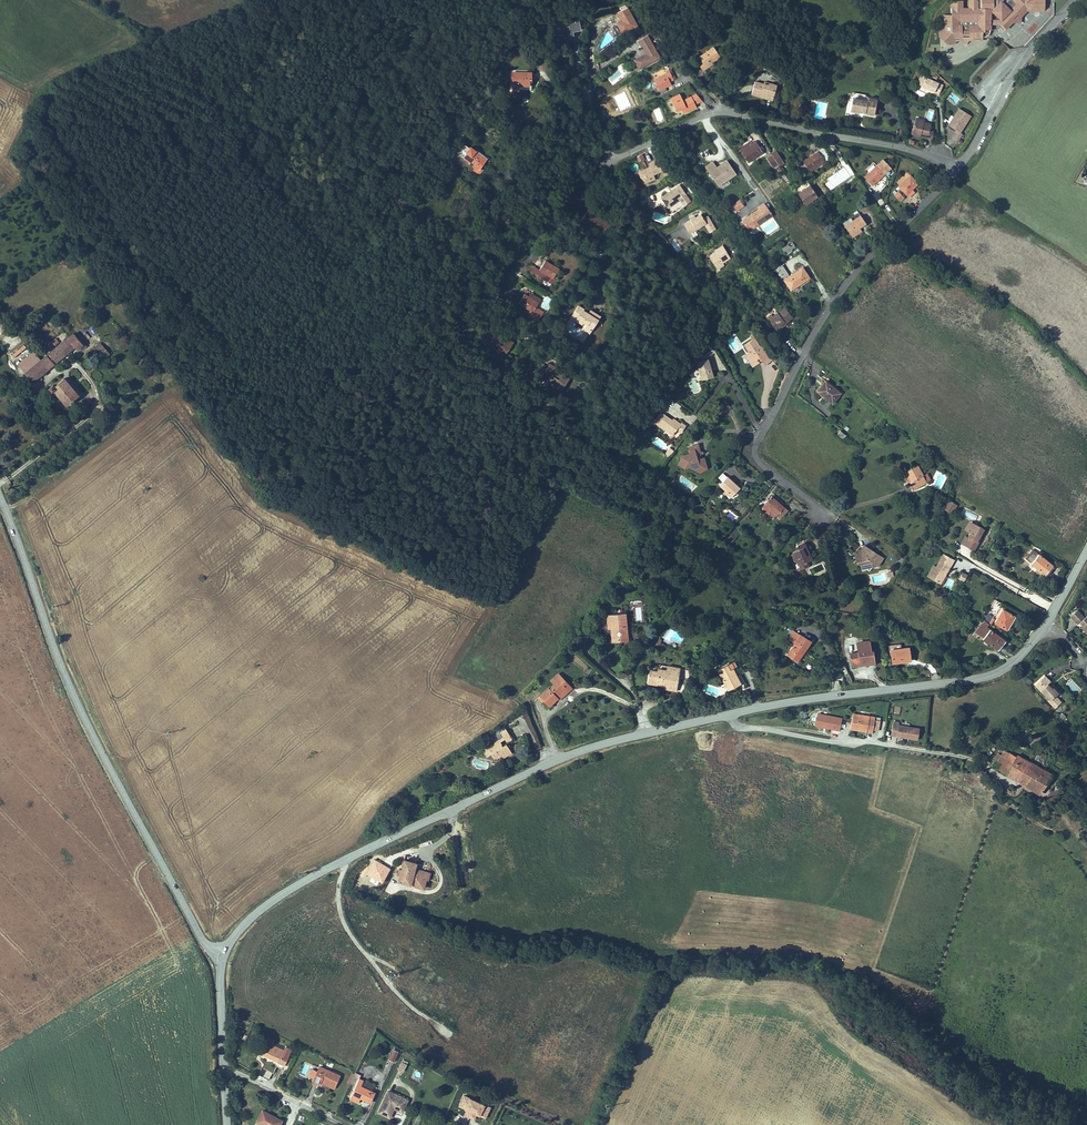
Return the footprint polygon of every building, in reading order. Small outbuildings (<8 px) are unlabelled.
[(969,8),(962,8),(962,1),(951,1),(951,15),(945,15),(945,26),(951,26),(951,38),(962,38),(962,35),(969,35),(969,38),(982,38),(982,32),(982,31),(984,29),(985,30),(991,30),(991,25),(991,19),(991,13),(991,8),(994,8),(994,13),(998,17),(1003,17),(1001,19),(999,22),(1002,25),(1006,29),(1013,22),(1015,20),(1013,18),(1017,14),(1019,16),(1028,6),(1027,5),(1032,0),(969,0),(969,8)] [(1013,22),(1021,22),(1021,17),(1027,11),(1042,11),(1042,0),(1032,0),(1027,5),(1028,6),(1019,16),(1017,14),(1013,18),(1015,20),(1013,22)] [(618,36),(637,26),(627,7),(617,12),(622,21),(612,26),(618,36)] [(954,44),(957,40),(962,40),(966,44),(969,40),(982,40),(982,38),(969,38),(969,35),(962,35),(962,38),(951,38),(951,26),(945,26),(945,15),(943,15),(943,28),(940,31),(940,36),(948,44),(954,44)] [(580,30),(578,20),(572,21),(571,19),(570,17),(565,18),(566,23),(562,24),(561,17),(553,19),(557,39),(557,45),(567,43),(574,40),(572,31),(580,30)] [(653,61),(656,51),(647,35),(638,41),(642,48),(646,49),(648,52),(647,55),(645,56),(644,54),(634,60),(639,70),(653,61)] [(720,57),(714,47),(699,57),(702,62),(705,67),(712,62),(720,57)] [(705,67),(702,62),(699,64),(703,71),(713,64),(712,62),(705,67)] [(674,80),(669,69),(665,71),(663,67),(651,73),(659,90),(665,87),(671,84),(670,82),(674,80)] [(531,86),(531,73),(513,72),(513,90),(518,90),(518,86),(531,86)] [(922,86),(926,77),(927,76),(922,74),(917,84),(922,86)] [(939,94),(943,85),(926,77),(922,86),(939,94)] [(774,92),(776,85),(769,83),(768,85),(764,84),(755,81),(751,94),(765,98),(766,96),(773,98),(775,92),(774,92)] [(868,98),(865,94),(854,92),(853,98),(856,98),(867,100),(868,98)] [(695,104),(702,101),(696,94),(683,100),(680,94),(671,98),(677,111),(681,109),(685,107),(687,111),(696,106),(695,104)] [(874,115),(877,99),(868,98),(867,100),(856,98),(855,103),(852,102),(850,111),(860,112),(860,111),(864,111),(863,113),(874,115)] [(960,132),(971,115),(959,108),(954,117),(956,119),(951,127),(956,130),(960,132)] [(930,130),(931,124),(924,122),(915,120),(912,134),(920,136),(921,133),(928,135),(927,138),(932,139),(934,131),(930,130)] [(958,141),(962,134),(960,132),(956,130),(952,137),(958,141)] [(763,152),(756,141),(752,144),(751,142),(749,143),(749,142),(739,149),(748,162),(763,152)] [(466,153),(470,149),(462,142),(455,150),(464,158),(467,153),(466,153)] [(487,159),(477,150),(476,151),(471,147),(470,149),(466,153),(467,153),(464,158),(471,163),(470,164),(475,168),(474,170),(477,173),(479,173),(481,172),(483,169),(481,167),(487,159)] [(829,158),(823,148),(818,151),(825,161),(829,158)] [(784,163),(776,150),(771,153),(772,155),(778,164),(779,166),(784,163)] [(809,172),(825,161),(818,151),(809,157),(809,158),(808,159),(808,158),(803,162),(809,172)] [(778,164),(772,155),(767,158),(773,168),(778,164)] [(653,174),(663,170),(659,159),(649,163),(650,167),(651,168),(648,169),(647,168),(639,172),(640,176),(645,177),(647,182),(655,179),(653,174)] [(872,186),(885,174),(885,173),(891,167),(883,159),(877,165),(864,177),(872,186)] [(719,186),(736,174),(727,161),(717,168),(713,162),(706,167),(719,186)] [(898,186),(910,175),(907,172),(895,183),(898,186)] [(912,189),(918,183),(910,175),(898,186),(907,195),(912,189)] [(690,201),(679,185),(671,191),(671,192),(669,194),(668,193),(661,197),(668,207),(680,199),(684,206),(690,201)] [(805,204),(818,196),(811,185),(798,194),(805,204)] [(904,198),(898,192),(895,195),(901,201),(904,198)] [(744,206),(740,199),(732,205),(736,211),(744,206)] [(746,218),(742,220),(749,231),(772,215),(764,203),(758,207),(759,209),(748,216),(746,218)] [(845,226),(860,215),(858,212),(843,223),(845,226)] [(712,223),(708,216),(703,218),(701,214),(695,217),(691,220),(684,224),(690,233),(690,232),(695,230),(704,224),(706,223),(707,226),(712,223)] [(859,228),(866,223),(860,215),(845,226),(850,234),(859,228)] [(716,229),(712,223),(707,226),(706,223),(704,224),(710,233),(716,229)] [(853,237),(862,231),(859,228),(850,234),(853,237)] [(730,258),(723,245),(715,250),(716,252),(709,256),(717,269),(724,265),(723,263),(730,258)] [(787,255),(792,251),(788,245),(783,249),(787,255)] [(539,270),(554,279),(559,269),(545,261),(539,270)] [(799,284),(809,278),(802,267),(790,276),(782,265),(776,270),(781,279),(783,278),(790,288),(798,283),(799,284)] [(518,305),(532,314),(529,318),(537,323),(544,312),(536,307),(538,303),(525,294),(518,305)] [(592,330),(600,316),(592,311),(590,315),(588,313),(583,310),(584,309),(578,305),(571,317),(582,324),(584,322),(588,324),(587,327),(592,330)] [(786,323),(793,317),(785,307),(778,313),(777,312),(772,316),(768,320),(775,329),(785,322),(786,323)] [(777,331),(787,324),(786,323),(785,322),(775,329),(777,331)] [(492,331),(485,344),(505,356),(513,342),(503,336),(502,337),(500,336),(492,331)] [(32,382),(75,346),(78,349),(82,346),(83,345),(74,333),(41,361),(26,373),(32,382)] [(772,361),(762,345),(759,346),(756,341),(757,340),(756,337),(754,338),(755,337),(754,334),(750,336),(752,340),(745,345),(749,352),(751,355),(747,358),(753,367),(760,363),(759,362),(761,360),(762,361),(765,366),(772,361)] [(56,338),(50,344),(54,348),(59,342),(56,338)] [(14,358),(27,349),(25,345),(11,355),(14,358)] [(26,373),(41,361),(33,352),(18,364),(26,373)] [(708,359),(697,362),(702,380),(713,377),(711,369),(708,359)] [(550,364),(541,378),(562,391),(570,377),(563,372),(562,373),(558,371),(558,369),(552,365),(550,364)] [(79,396),(64,378),(54,387),(53,385),(49,388),(52,391),(54,389),(67,406),(79,396)] [(819,392),(833,403),(841,393),(825,381),(823,385),(824,386),(819,392)] [(726,409),(722,403),(717,407),(722,413),(727,410),(726,409)] [(663,414),(656,424),(672,435),(677,429),(681,432),(686,426),(681,422),(680,424),(676,420),(675,422),(672,420),(663,414)] [(846,435),(840,431),(837,435),(842,439),(846,435)] [(705,464),(703,457),(702,458),(700,458),(699,454),(700,454),(699,448),(690,450),(691,453),(681,456),(681,459),(679,465),(685,468),(689,467),(695,470),(702,468),(701,465),(705,464)] [(707,468),(705,464),(701,465),(702,468),(695,470),(699,472),(707,468)] [(909,483),(913,489),(926,481),(923,476),(917,465),(906,471),(911,481),(909,483)] [(740,493),(737,491),(740,488),(727,477),(719,485),(726,491),(723,493),(729,498),(731,496),(735,499),(740,493)] [(680,487),(675,484),(673,482),(670,486),(676,490),(677,488),(679,489),(680,487)] [(776,516),(780,519),(788,510),(780,503),(772,496),(764,504),(776,516)] [(952,508),(955,504),(949,501),(944,509),(949,513),(952,508)] [(774,518),(776,516),(764,504),(761,507),(774,518)] [(973,528),(975,524),(970,521),(965,530),(966,531),(969,526),(973,528)] [(981,533),(984,529),(975,524),(973,528),(969,526),(966,531),(970,533),(968,537),(969,538),(965,546),(970,549),(975,541),(978,543),(981,539),(979,537),(981,533)] [(808,563),(811,561),(808,554),(810,554),(805,545),(804,542),(797,545),(798,547),(799,549),(796,551),(792,552),(793,554),(791,555),(795,562),(797,561),(799,567),(808,563)] [(860,553),(855,554),(856,558),(859,560),(857,562),(861,566),(862,569),(878,565),(877,560),(880,556),(868,548),(861,550),(859,550),(860,553)] [(1052,565),(1033,549),(1025,558),(1045,575),(1052,565)] [(947,572),(954,559),(943,553),(936,566),(933,565),(931,569),(935,571),(931,578),(940,584),(945,575),(944,574),(945,571),(947,572)] [(964,581),(967,575),(962,572),(959,578),(964,581)] [(635,621),(643,621),(642,602),(630,602),(630,617),(635,617),(635,621)] [(1006,629),(1014,616),(1003,609),(995,623),(998,624),(1001,626),(1006,629)] [(1084,618),(1077,610),(1070,616),(1078,624),(1080,622),(1084,626),(1085,628),(1083,629),(1086,633),(1086,615),(1084,618)] [(627,633),(626,626),(627,626),(626,622),(625,614),(626,614),(625,613),(607,615),(608,615),(608,619),(608,620),(609,623),(608,624),(608,629),(612,629),(613,639),(615,641),(618,641),(620,639),(623,641),(625,640),(627,638),(627,633)] [(1004,640),(987,627),(989,624),(984,621),(976,632),(983,638),(983,639),(997,650),(1004,640)] [(795,643),(800,635),(794,631),(790,636),(790,639),(795,643)] [(628,641),(627,633),(627,638),(625,640),(623,641),(620,639),(618,641),(615,641),(613,639),(613,642),(628,641)] [(803,653),(811,641),(800,635),(795,643),(787,655),(798,662),(804,653),(803,653)] [(874,658),(873,651),(871,651),(869,641),(857,642),(858,652),(856,652),(856,657),(850,658),(852,665),(859,665),(867,664),(867,659),(874,658)] [(910,660),(909,647),(901,648),(891,649),(892,662),(900,661),(900,662),(910,660)] [(740,683),(732,668),(736,666),(733,660),(727,663),(728,665),(718,670),(728,690),(740,683)] [(667,673),(668,666),(660,664),(658,671),(667,673)] [(673,680),(674,674),(679,675),(680,668),(668,666),(667,673),(658,671),(650,670),(649,675),(652,676),(651,681),(655,682),(655,684),(661,685),(661,683),(670,685),(671,679),(673,680)] [(572,688),(559,673),(558,674),(562,678),(561,679),(565,684),(563,685),(568,690),(560,696),(559,694),(557,696),(559,698),(558,699),(559,700),(572,688)] [(560,696),(568,690),(563,685),(565,684),(561,679),(562,678),(558,674),(551,681),(554,685),(550,689),(541,697),(545,701),(550,707),(558,699),(559,698),(557,696),(559,694),(560,696)] [(676,690),(679,675),(674,674),(673,680),(671,679),(670,685),(661,683),(661,685),(660,687),(676,690)] [(849,674),(843,675),(844,682),(852,683),(849,674)] [(1058,693),(1053,687),(1052,688),(1048,684),(1050,681),(1045,676),(1035,684),(1050,700),(1049,700),(1055,707),(1060,703),(1054,697),(1058,693)] [(1065,683),(1077,695),(1082,689),(1070,678),(1065,683)] [(1060,693),(1054,686),(1053,687),(1058,693),(1054,697),(1060,703),(1061,702),(1056,697),(1060,693)] [(880,721),(880,718),(853,713),(850,728),(855,729),(856,727),(867,729),(867,731),(872,732),(873,729),(879,730),(880,721)] [(816,714),(815,728),(840,731),(842,717),(816,714)] [(918,739),(919,728),(898,725),(899,722),(893,721),(892,731),(897,731),(896,736),(918,739)] [(1023,738),(1010,730),(1009,731),(1022,739),(1023,738)] [(1022,739),(1009,731),(1007,734),(1020,743),(1022,739)] [(510,750),(506,744),(502,746),(501,744),(500,742),(505,739),(510,735),(507,732),(493,741),(495,743),(483,751),(486,756),(491,753),(494,757),(498,755),(501,759),(506,756),(505,753),(510,750)] [(1017,754),(1016,756),(1009,752),(1009,753),(1004,750),(995,766),(1000,769),(999,770),(1006,774),(1013,762),(1020,765),(1016,772),(1022,775),(1018,782),(1040,794),(1051,775),(1017,754)] [(1013,762),(1006,774),(1006,775),(1018,782),(1022,775),(1016,772),(1020,765),(1013,762)] [(1052,801),(1060,790),(1056,787),(1053,791),(1052,790),(1047,797),(1052,801)] [(423,888),(426,879),(428,879),(430,873),(423,871),(423,872),(415,870),(415,869),(417,863),(404,860),(400,874),(398,881),(400,881),(409,884),(423,888)] [(268,1042),(272,1044),(274,1041),(266,1037),(263,1045),(266,1046),(268,1042)] [(279,1062),(284,1064),(287,1066),(290,1059),(287,1058),(291,1050),(285,1047),(284,1050),(272,1044),(268,1042),(266,1046),(262,1054),(279,1062)] [(394,1061),(398,1051),(393,1049),(388,1059),(394,1061)] [(397,1069),(403,1071),(408,1061),(402,1058),(397,1069)] [(324,1080),(335,1085),(339,1075),(320,1066),(313,1081),(319,1084),(320,1082),(322,1077),(325,1078),(324,1080)] [(272,1073),(262,1067),(258,1074),(268,1080),(272,1073)] [(361,1075),(355,1072),(354,1074),(350,1083),(355,1086),(350,1098),(358,1102),(360,1097),(371,1102),(375,1093),(372,1091),(361,1086),(363,1081),(363,1080),(359,1078),(361,1075)] [(325,1078),(322,1077),(320,1082),(327,1085),(334,1088),(335,1085),(324,1080),(325,1078)] [(374,1086),(363,1081),(361,1086),(372,1091),(374,1086)] [(402,1112),(406,1102),(392,1096),(394,1093),(388,1091),(378,1112),(390,1117),(392,1112),(390,1111),(392,1107),(394,1108),(402,1112)] [(408,1100),(394,1093),(392,1096),(406,1102),(408,1100)] [(476,1114),(486,1117),(491,1103),(462,1093),(458,1106),(466,1109),(464,1115),(474,1119),(476,1114)] [(264,1124),(279,1124),(281,1123),(271,1117),(272,1115),(270,1114),(263,1110),(257,1121),(264,1124)]
